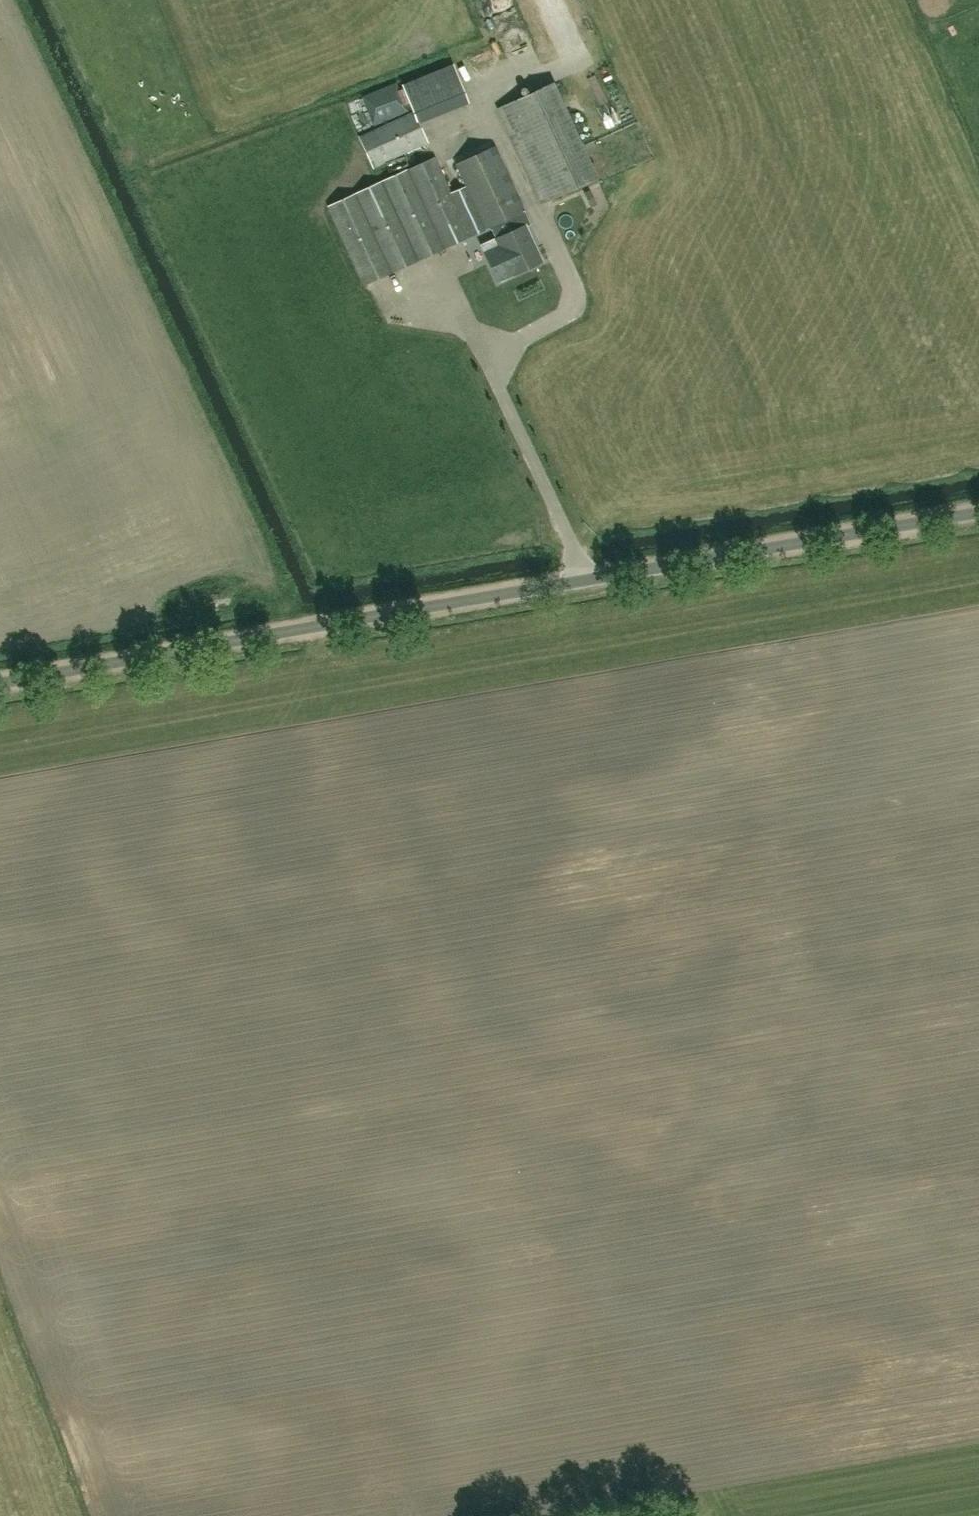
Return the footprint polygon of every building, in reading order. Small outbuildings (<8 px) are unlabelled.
[(530,59),(507,0),(480,0),(489,23),(490,22),(508,68),(530,59)] [(409,103),(412,110),(358,135),(373,167),(427,142),(418,124),(468,103),(454,62),(401,83),(403,87),(398,89),(395,82),(361,95),(373,126),(407,112),(403,105),(409,103)] [(555,82),(497,109),(541,203),(599,176),(555,82)] [(491,228),(496,237),(479,245),(495,279),(510,273),(511,275),(541,260),(525,225),(531,223),(495,145),(454,163),(465,187),(452,193),(436,157),(328,206),(363,283),(488,227),(491,228)]
